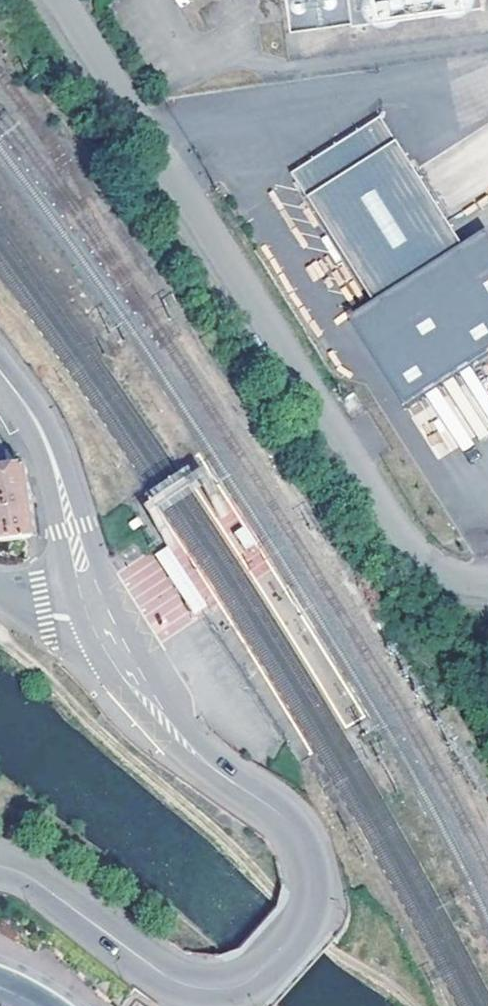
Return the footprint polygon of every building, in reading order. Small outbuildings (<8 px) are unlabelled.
[(291,27),(484,0),(287,0),(291,27)] [(295,182),(309,203),(397,148),(379,120),(301,170),(304,176),(295,182)] [(397,148),(309,203),(373,304),(461,249),(397,148)] [(291,176),(295,182),(304,176),(301,170),(291,176)] [(17,465),(3,447),(0,448),(0,468),(17,465)] [(17,465),(0,468),(0,543),(27,540),(22,505),(17,465)] [(246,525),(234,532),(246,551),(258,544),(246,525)]
